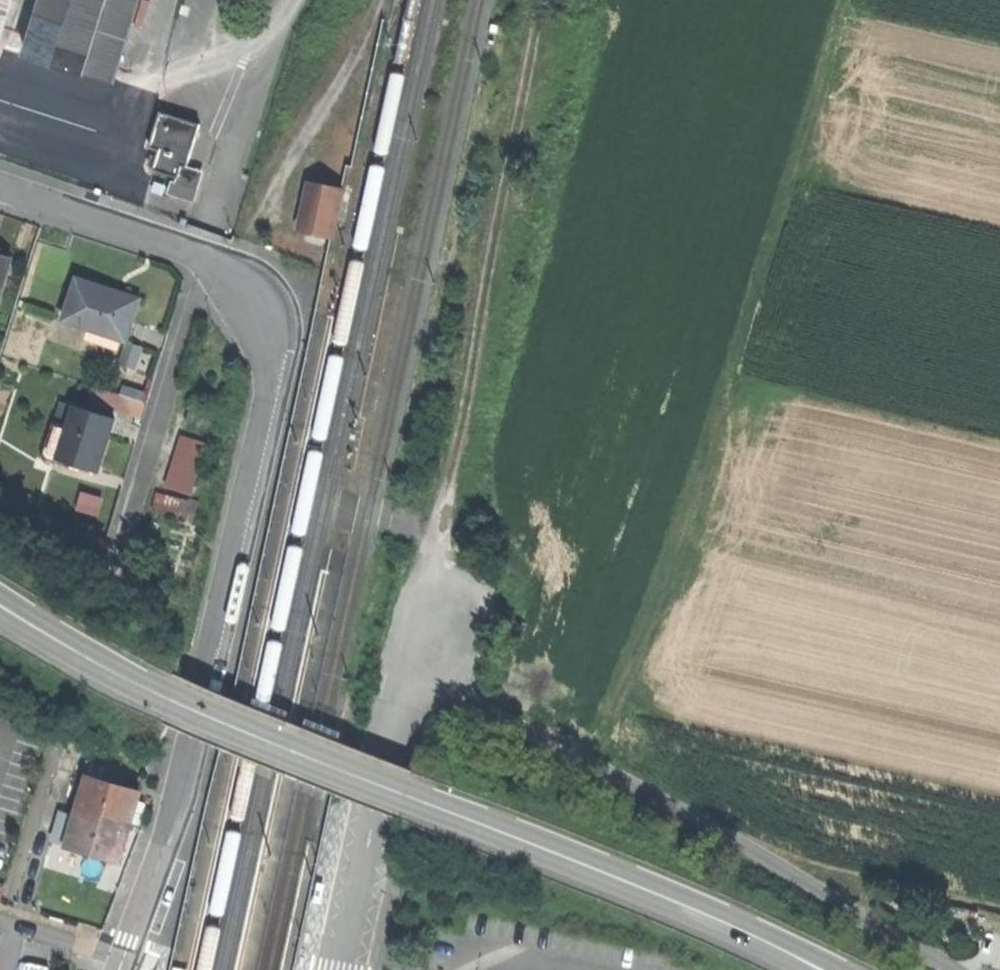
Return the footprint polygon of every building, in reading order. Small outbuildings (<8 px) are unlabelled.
[(12,0),(0,0),(0,37),(12,0)] [(85,74),(108,0),(44,0),(27,56),(85,74)] [(85,74),(110,82),(136,0),(108,0),(85,74)] [(157,111),(146,145),(158,148),(150,171),(177,179),(192,184),(197,169),(188,166),(201,125),(157,111)] [(187,198),(192,184),(177,179),(173,193),(187,198)] [(338,186),(310,180),(298,232),(327,239),(338,186)] [(108,287),(73,277),(60,318),(87,327),(117,336),(128,340),(141,298),(108,287)] [(114,345),(117,336),(87,327),(84,336),(114,345)] [(126,386),(123,395),(147,401),(149,393),(126,386)] [(92,403),(119,411),(123,395),(97,388),(92,403)] [(147,401),(123,395),(119,411),(143,417),(147,401)] [(63,402),(56,422),(68,426),(74,406),(63,402)] [(68,426),(57,457),(75,463),(97,471),(106,445),(115,419),(74,406),(68,426)] [(193,406),(188,423),(215,431),(220,414),(193,406)] [(43,460),(55,464),(57,457),(68,426),(56,422),(43,460)] [(168,486),(193,494),(208,445),(183,437),(168,486)] [(72,470),(75,463),(57,457),(55,464),(72,470)] [(189,503),(159,494),(154,510),(194,523),(201,503),(191,499),(189,503)] [(88,780),(70,849),(92,855),(119,862),(129,826),(137,792),(88,780)] [(320,899),(324,884),(317,882),(313,898),(320,899)]
